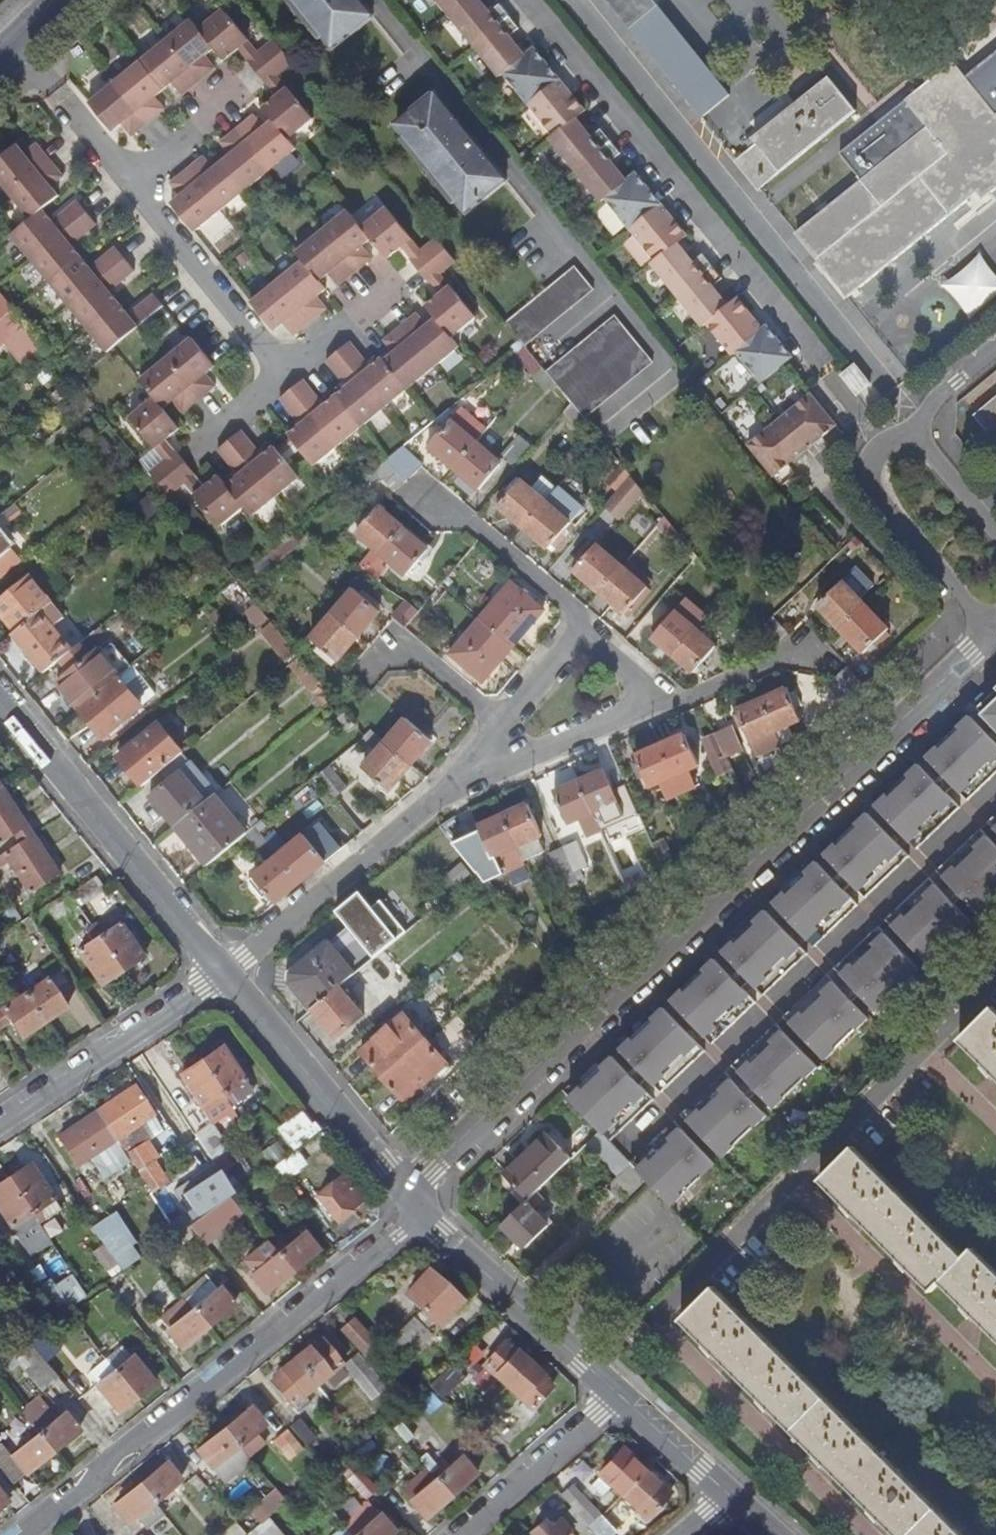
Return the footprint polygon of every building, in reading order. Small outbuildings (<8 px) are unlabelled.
[(333,51),(372,20),(356,0),(292,0),(333,51)] [(502,80),(505,77),(555,138),(551,141),(603,205),(607,201),(657,262),(653,266),(705,329),(709,326),(734,357),(738,354),(763,384),(795,359),(769,327),(765,331),(739,300),(729,307),(714,289),(724,281),(704,257),(694,264),(679,246),(689,238),(638,175),(628,183),(612,164),(622,156),(602,132),(592,140),(577,121),(587,113),(536,50),(526,58),(510,39),(520,31),(500,7),(490,15),(478,0),(436,0),(502,80)] [(705,122),(732,100),(652,0),(607,0),(705,122)] [(190,20),(89,103),(114,132),(123,124),(133,136),(166,109),(156,97),(172,85),(181,96),(214,69),(206,58),(215,50),(224,61),(247,42),(221,9),(197,29),(190,20)] [(273,40),(247,61),(267,85),(293,65),(273,40)] [(799,238),(849,299),(851,301),(979,197),(985,204),(995,195),(995,118),(954,66),(909,103),(932,131),(799,238)] [(739,164),(761,191),(857,114),(832,83),(755,144),(759,148),(739,164)] [(312,120),(287,89),(264,109),(272,120),(263,128),(254,117),(222,144),(231,155),(215,168),(206,158),(173,185),(182,196),(173,204),(198,233),(297,150),(289,140),(312,120)] [(436,98),(398,129),(469,215),(507,183),(436,98)] [(0,161),(0,183),(30,221),(12,236),(109,353),(139,328),(44,212),(60,198),(53,189),(64,179),(37,147),(25,156),(17,147),(0,161)] [(78,204),(58,219),(78,243),(98,227),(78,204)] [(254,305),(277,332),(286,326),(295,337),(328,310),(318,298),(328,290),(322,283),(330,275),(339,286),(372,259),(363,248),(372,240),(388,259),(411,239),(387,210),(363,229),(349,212),(298,255),(304,262),(254,305)] [(436,238),(411,259),(431,282),(455,261),(436,238)] [(117,250),(97,266),(117,290),(136,274),(117,250)] [(972,313),(995,295),(995,267),(984,252),(947,281),(972,313)] [(577,268),(508,325),(527,348),(595,291),(577,268)] [(293,434),(319,466),(462,347),(453,337),(476,317),(450,285),(427,306),(436,317),(427,325),(417,313),(384,341),(395,354),(386,361),(383,359),(293,434)] [(153,295),(134,311),(144,324),(164,307),(153,295)] [(16,312),(3,296),(0,299),(0,326),(16,312)] [(16,312),(0,326),(0,338),(26,370),(48,352),(16,312)] [(617,318),(549,374),(563,391),(577,408),(586,420),(655,363),(617,318)] [(130,417),(155,447),(179,428),(163,408),(173,400),(184,413),(215,386),(205,373),(215,365),(192,338),(141,380),(155,397),(130,417)] [(368,363),(351,343),(328,363),(345,383),(368,363)] [(563,391),(549,374),(527,348),(517,356),(549,393),(554,389),(558,395),(563,391)] [(852,371),(843,378),(858,397),(871,386),(856,368),(852,371)] [(324,400),(307,381),(284,400),(300,420),(324,400)] [(94,406),(83,394),(76,400),(87,412),(94,406)] [(749,447),(774,478),(838,428),(813,396),(749,447)] [(976,419),(995,443),(995,402),(976,419)] [(586,420),(577,408),(569,415),(584,433),(592,426),(586,420)] [(453,424),(431,449),(481,491),(502,466),(453,424)] [(11,435),(0,444),(0,454),(1,455),(16,442),(11,435)] [(243,435),(220,454),(236,474),(259,455),(243,435)] [(506,460),(520,471),(537,450),(523,439),(506,460)] [(422,468),(404,448),(368,478),(380,490),(386,483),(397,494),(422,468)] [(245,509),(253,519),(300,480),(274,449),(228,488),(220,477),(194,498),(220,529),(245,509)] [(174,453),(149,473),(169,498),(194,477),(174,453)] [(626,467),(622,463),(608,481),(623,493),(635,478),(626,467)] [(647,494),(635,478),(623,493),(608,509),(623,522),(647,494)] [(547,504),(558,492),(544,479),(533,492),(547,504)] [(523,483),(501,509),(550,551),(585,510),(560,490),(558,492),(547,504),(533,492),(523,483)] [(380,509),(358,535),(408,577),(430,551),(380,509)] [(8,512),(0,519),(0,561),(12,550),(0,537),(17,523),(8,512)] [(684,539),(670,522),(661,530),(675,547),(684,539)] [(865,546),(857,539),(838,557),(836,559),(844,567),(865,546)] [(599,548),(578,573),(626,614),(652,583),(628,562),(623,568),(599,548)] [(0,608),(0,611),(19,634),(41,616),(53,606),(54,606),(33,580),(0,608)] [(889,631),(843,583),(819,606),(866,654),(889,631)] [(452,655),(486,684),(545,612),(512,584),(452,655)] [(314,643),(340,665),(382,615),(356,593),(314,643)] [(19,634),(15,637),(46,675),(63,661),(73,653),(54,631),(66,621),(53,606),(41,616),(19,634)] [(270,621),(259,607),(249,614),(261,629),(270,621)] [(676,614),(655,639),(695,672),(716,648),(676,614)] [(775,615),(765,625),(783,644),(793,634),(775,615)] [(114,645),(103,655),(122,678),(134,669),(114,645)] [(103,655),(100,652),(92,659),(82,646),(73,653),(63,661),(74,674),(61,685),(82,710),(121,680),(122,678),(103,655)] [(335,700),(302,660),(292,668),(324,710),(335,700)] [(869,686),(852,668),(831,689),(848,705),(869,686)] [(121,680),(82,710),(106,740),(158,697),(134,669),(122,678),(121,680)] [(804,747),(795,726),(803,723),(790,691),(740,713),(760,758),(784,747),(790,760),(804,747)] [(980,712),(995,729),(995,696),(980,712)] [(358,728),(346,714),(338,720),(349,734),(358,728)] [(409,721),(367,771),(393,792),(435,743),(409,721)] [(971,721),(959,731),(963,735),(941,754),(938,752),(927,762),(968,805),(995,778),(995,747),(971,721)] [(185,755),(162,726),(121,759),(145,788),(185,755)] [(732,728),(716,735),(718,739),(707,744),(715,763),(726,758),(728,761),(743,754),(732,728)] [(688,774),(701,768),(695,753),(691,743),(689,738),(638,759),(646,778),(642,779),(648,792),(661,786),(667,800),(694,789),(688,774)] [(696,741),(691,743),(695,753),(700,751),(696,741)] [(218,796),(185,755),(145,788),(179,828),(218,796)] [(728,761),(726,758),(715,763),(721,778),(733,773),(728,761)] [(349,788),(332,767),(320,777),(337,797),(349,788)] [(961,812),(919,770),(908,781),(911,784),(890,804),(887,801),(875,812),(917,854),(961,812)] [(636,785),(631,773),(625,776),(630,788),(636,785)] [(618,805),(605,774),(557,795),(570,826),(581,822),(589,840),(601,835),(593,816),(618,805)] [(1,792),(0,793),(0,847),(13,838),(26,830),(1,792)] [(249,835),(218,796),(179,828),(210,867),(246,838),(249,835)] [(345,806),(341,801),(327,813),(331,817),(345,806)] [(544,838),(531,807),(482,828),(495,858),(499,857),(507,875),(529,866),(528,863),(549,854),(542,839),(544,838)] [(323,815),(308,826),(330,857),(346,845),(323,815)] [(835,850),(824,860),(866,903),(909,860),(868,819),(856,831),(859,834),(839,854),(835,850)] [(31,838),(26,830),(13,838),(19,847),(31,838)] [(330,862),(309,836),(279,860),(255,830),(249,835),(246,838),(269,867),(249,883),(264,902),(270,897),(276,904),(330,862)] [(930,883),(886,925),(928,968),(940,957),(937,954),(956,936),(959,939),(971,926),(967,923),(975,915),(980,920),(990,909),(986,905),(995,896),(995,850),(981,834),(938,876),(962,901),(954,909),(930,883)] [(483,863),(462,837),(453,845),(474,869),(483,863)] [(31,838),(19,847),(0,859),(0,870),(8,865),(28,897),(57,878),(31,838)] [(580,843),(554,854),(570,890),(580,886),(576,876),(591,869),(580,843)] [(785,898),(774,909),(815,951),(858,909),(817,867),(805,878),(809,882),(789,902),(785,898)] [(104,891),(95,877),(69,894),(79,908),(104,891)] [(408,934),(371,888),(338,915),(350,930),(293,976),(293,986),(315,1010),(341,989),(408,934)] [(735,947),(724,958),(764,1000),(808,959),(768,915),(754,927),(758,931),(738,950),(735,947)] [(144,961),(120,925),(105,935),(99,926),(93,930),(123,974),(144,961)] [(123,974),(93,930),(86,934),(92,944),(78,953),(101,989),(123,974)] [(852,1005),(828,981),(785,1023),(827,1066),(837,1056),(832,1050),(853,1031),(858,1036),(870,1024),(865,1018),(872,1011),(877,1017),(889,1005),(886,1002),(906,982),(910,986),(921,975),(879,932),(836,974),(859,998),(852,1005)] [(684,995),(673,1006),(713,1049),(757,1009),(716,965),(704,976),(707,979),(687,999),(684,995)] [(65,1012),(46,983),(30,994),(23,982),(17,985),(44,1024),(65,1012)] [(44,1024),(17,985),(11,989),(19,1002),(3,1012),(11,1023),(22,1039),(44,1024)] [(364,1017),(341,989),(315,1010),(338,1038),(364,1017)] [(962,1043),(981,1062),(995,1077),(995,1009),(962,1043)] [(3,1012),(0,1014),(0,1027),(2,1029),(11,1023),(3,1012)] [(632,1045),(622,1054),(664,1097),(706,1056),(664,1013),(652,1025),(656,1029),(636,1048),(632,1045)] [(386,1079),(427,1042),(404,1017),(363,1054),(386,1079)] [(751,1102),(727,1078),(684,1120),(724,1162),(734,1153),(731,1149),(751,1130),(755,1134),(769,1121),(765,1116),(770,1111),(775,1115),(786,1105),(783,1101),(803,1081),(807,1085),(819,1073),(778,1029),(734,1071),(758,1095),(751,1102)] [(407,1102),(448,1065),(427,1042),(386,1079),(407,1102)] [(222,1048),(201,1063),(230,1107),(236,1104),(251,1094),(245,1084),(222,1048)] [(230,1107),(201,1063),(180,1076),(214,1126),(229,1116),(233,1123),(238,1120),(230,1107)] [(654,1106),(614,1063),(601,1075),(604,1078),(585,1096),(582,1093),(572,1103),(603,1134),(614,1144),(654,1106)] [(172,1182),(144,1140),(149,1137),(142,1126),(153,1118),(134,1090),(96,1115),(128,1162),(160,1210),(178,1198),(168,1184),(172,1182)] [(310,1108),(280,1122),(292,1146),(321,1132),(310,1108)] [(102,1179),(128,1162),(96,1115),(58,1140),(78,1169),(90,1161),(102,1179)] [(214,1126),(195,1138),(216,1170),(220,1176),(239,1165),(214,1126)] [(716,1170),(675,1128),(636,1166),(651,1181),(676,1208),(684,1201),(682,1198),(702,1178),(704,1181),(716,1170)] [(614,1144),(603,1134),(585,1151),(607,1173),(625,1156),(614,1144)] [(574,1162),(550,1137),(504,1179),(529,1204),(540,1194),(574,1162)] [(324,1151),(314,1140),(271,1169),(282,1181),(324,1151)] [(977,1251),(968,1259),(857,1148),(822,1182),(863,1222),(910,1269),(918,1278),(934,1294),(943,1285),(973,1314),(982,1324),(995,1338),(995,1270),(977,1251)] [(651,1181),(636,1166),(611,1189),(627,1205),(651,1181)] [(51,1202),(30,1168),(8,1182),(38,1225),(45,1221),(58,1213),(51,1202)] [(282,1181),(271,1169),(251,1184),(261,1196),(282,1181)] [(220,1176),(216,1170),(180,1193),(197,1221),(230,1198),(233,1196),(220,1176)] [(344,1177),(319,1197),(339,1222),(352,1212),(350,1210),(362,1200),(344,1177)] [(8,1182),(0,1187),(0,1214),(29,1258),(50,1244),(38,1225),(8,1182)] [(555,1226),(541,1211),(550,1204),(540,1194),(529,1204),(506,1227),(528,1251),(555,1226)] [(245,1215),(230,1198),(197,1221),(190,1226),(209,1250),(222,1240),(219,1237),(245,1215)] [(77,1231),(84,1246),(105,1235),(120,1265),(143,1253),(121,1209),(77,1231)] [(319,1252),(305,1235),(279,1256),(293,1273),(319,1252)] [(279,1256),(269,1245),(247,1262),(258,1274),(254,1278),(266,1294),(293,1273),(279,1256)] [(425,1311),(447,1287),(429,1271),(408,1295),(425,1311)] [(54,1285),(40,1294),(56,1319),(66,1312),(87,1298),(75,1280),(58,1291),(54,1285)] [(198,1284),(185,1294),(190,1300),(188,1302),(196,1311),(210,1327),(235,1307),(220,1290),(219,1291),(211,1282),(203,1290),(198,1284)] [(442,1326),(464,1302),(447,1287),(425,1311),(442,1326)] [(683,1322),(896,1534),(963,1534),(717,1289),(683,1322)] [(194,1312),(185,1300),(163,1318),(173,1329),(171,1331),(185,1348),(210,1327),(196,1311),(194,1312)] [(433,1334),(418,1318),(393,1340),(409,1356),(433,1334)] [(377,1347),(357,1321),(344,1331),(364,1358),(377,1347)] [(65,1351),(45,1327),(28,1339),(29,1341),(49,1364),(65,1351)] [(49,1364),(29,1341),(5,1362),(15,1373),(22,1367),(43,1393),(61,1378),(49,1364)] [(296,1360),(319,1388),(328,1380),(337,1390),(351,1377),(343,1368),(344,1367),(322,1341),(311,1350),(309,1348),(296,1360)] [(508,1388),(531,1364),(517,1352),(516,1354),(505,1344),(485,1367),(508,1388)] [(129,1361),(118,1348),(105,1358),(117,1372),(129,1361)] [(388,1391),(358,1357),(348,1366),(360,1379),(356,1383),(374,1403),(388,1391)] [(117,1372),(105,1358),(89,1371),(100,1385),(117,1372)] [(155,1385),(133,1358),(129,1361),(117,1372),(138,1399),(155,1385)] [(319,1388),(296,1360),(283,1369),(286,1372),(273,1382),(301,1417),(314,1406),(307,1398),(319,1388)] [(467,1378),(452,1364),(426,1386),(442,1402),(467,1378)] [(533,1410),(554,1387),(542,1377),(544,1375),(531,1364),(508,1388),(533,1410)] [(138,1399),(117,1372),(100,1385),(99,1387),(121,1413),(138,1399)] [(99,1387),(87,1373),(74,1384),(107,1424),(121,1413),(99,1387)] [(76,1396),(61,1378),(43,1393),(59,1411),(76,1396)] [(46,1407),(40,1399),(22,1414),(29,1423),(46,1407)] [(77,1434),(63,1418),(58,1422),(46,1407),(29,1423),(40,1437),(54,1453),(77,1434)] [(265,1425),(251,1408),(225,1430),(239,1447),(248,1457),(265,1442),(257,1432),(265,1425)] [(316,1442),(298,1422),(289,1430),(306,1450),(316,1442)] [(239,1447),(225,1430),(199,1451),(225,1483),(251,1461),(248,1457),(239,1447)] [(303,1451),(287,1431),(274,1442),(290,1462),(303,1451)] [(54,1453),(40,1437),(14,1458),(28,1474),(54,1453)] [(636,1459),(625,1449),(621,1452),(632,1463),(634,1461),(636,1459)] [(647,1473),(634,1461),(632,1463),(621,1452),(600,1475),(604,1478),(614,1488),(624,1497),(647,1473)] [(377,1489),(346,1454),(335,1463),(366,1498),(377,1489)] [(28,1474),(14,1458),(13,1457),(3,1466),(18,1484),(28,1474)] [(461,1459),(436,1480),(452,1498),(476,1477),(461,1459)] [(170,1491),(180,1482),(166,1464),(140,1486),(166,1517),(181,1504),(170,1491)] [(669,1497),(655,1484),(658,1483),(647,1473),(624,1497),(648,1519),(669,1497)] [(614,1488),(604,1478),(595,1487),(605,1497),(614,1488)] [(452,1498),(436,1480),(412,1501),(427,1519),(452,1498)] [(673,1493),(660,1481),(658,1483),(655,1484),(669,1497),(673,1493)] [(192,1495),(180,1482),(170,1491),(181,1504),(192,1495)] [(166,1517),(140,1486),(115,1507),(130,1524),(138,1516),(150,1530),(166,1517)] [(606,1521),(575,1486),(562,1496),(577,1513),(596,1534),(606,1521)] [(372,1507),(347,1528),(353,1534),(393,1534),(395,1533),(372,1507)] [(258,1511),(253,1516),(248,1510),(235,1521),(237,1522),(248,1534),(249,1534),(266,1521),(258,1511)] [(577,1513),(568,1520),(581,1534),(590,1534),(594,1532),(577,1513)] [(532,1534),(574,1534),(561,1521),(552,1529),(546,1522),(532,1534)] [(606,1521),(596,1534),(615,1534),(617,1534),(606,1521)] [(237,1522),(221,1534),(248,1534),(237,1522)]
